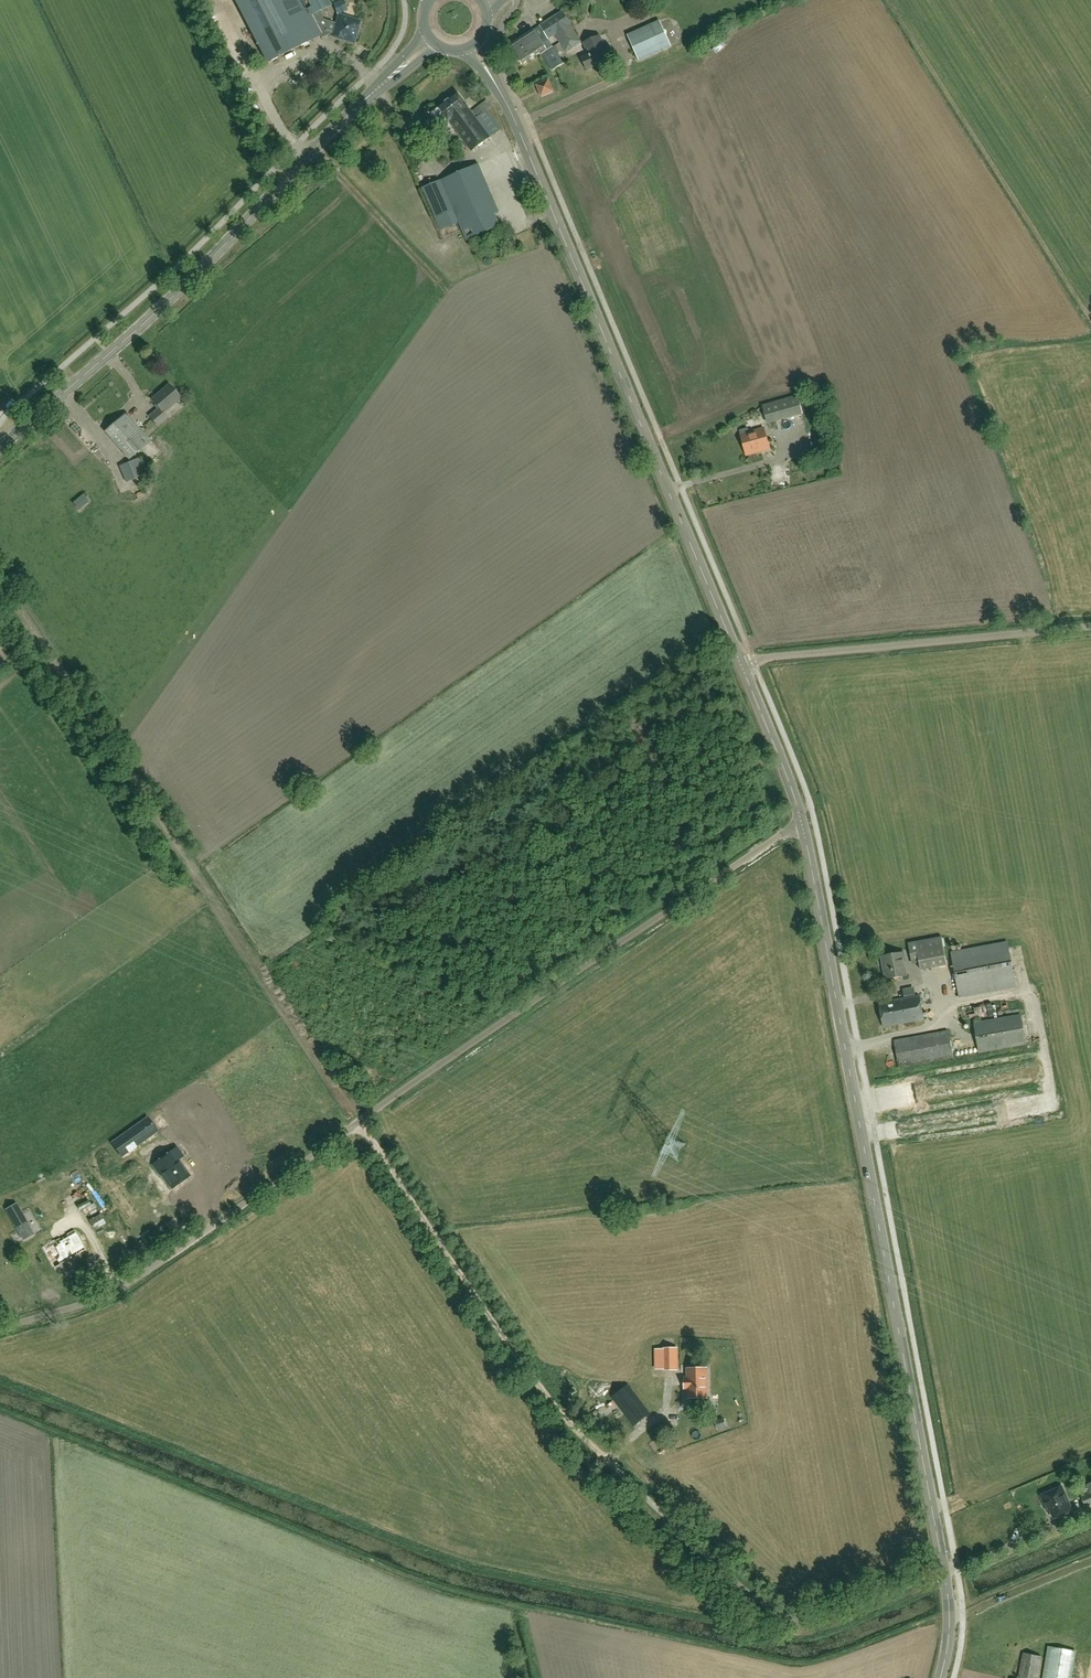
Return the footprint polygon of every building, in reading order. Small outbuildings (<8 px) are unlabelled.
[(268,62),(321,35),(322,37),(330,33),(333,34),(332,36),(353,42),(360,21),(339,15),(336,22),(323,18),(319,10),(329,5),(327,0),(237,0),(268,62)] [(343,0),(333,4),(337,14),(347,10),(343,0)] [(550,42),(572,27),(562,12),(540,26),(550,42)] [(638,61),(671,46),(659,21),(627,36),(638,61)] [(572,27),(550,42),(553,46),(559,41),(565,51),(581,41),(572,27)] [(522,64),(546,49),(534,30),(510,46),(522,64)] [(605,46),(600,35),(583,43),(588,55),(581,58),(587,70),(600,64),(601,66),(610,62),(606,54),(611,52),(608,44),(605,46)] [(552,71),(564,64),(553,47),(542,54),(552,71)] [(429,59),(437,55),(434,50),(426,53),(429,59)] [(542,96),(552,91),(548,81),(538,86),(542,96)] [(439,108),(431,113),(440,126),(448,120),(449,122),(449,121),(472,151),(490,137),(490,138),(501,130),(486,110),(491,106),(487,101),(478,108),(478,109),(472,113),(468,107),(457,93),(438,107),(439,108)] [(500,226),(474,166),(441,181),(423,188),(436,218),(454,211),(467,241),(500,226)] [(496,187),(498,194),(506,192),(504,185),(496,187)] [(158,426),(168,418),(163,413),(181,398),(169,385),(152,400),(159,408),(149,416),(158,426)] [(768,423),(802,414),(796,395),(763,405),(768,423)] [(74,428),(83,421),(76,411),(66,418),(74,428)] [(129,459),(151,440),(126,412),(105,431),(129,459)] [(782,433),(791,430),(792,431),(802,428),(800,419),(779,425),(782,433)] [(770,449),(763,428),(748,432),(747,429),(740,431),(741,434),(747,456),(770,449)] [(126,482),(145,473),(138,457),(119,466),(126,482)] [(79,510),(89,501),(83,494),(73,503),(79,510)] [(920,964),(946,961),(942,935),(909,940),(912,960),(919,959),(920,964)] [(959,997),(1015,987),(1007,943),(951,953),(959,997)] [(885,979),(907,975),(905,962),(906,962),(905,952),(881,956),(885,979)] [(883,1027),(924,1020),(920,996),(878,1003),(883,1027)] [(979,1052),(1026,1043),(1020,1014),(973,1023),(979,1052)] [(898,1067),(953,1057),(948,1030),(893,1040),(898,1067)] [(1033,1114),(1043,1111),(1038,1093),(1028,1096),(1033,1114)] [(299,1100),(289,1106),(299,1123),(309,1117),(299,1100)] [(126,1133),(136,1147),(157,1131),(148,1118),(126,1133)] [(173,1188),(190,1175),(172,1149),(153,1163),(160,1174),(162,1173),(173,1188)] [(55,1218),(115,1198),(106,1169),(46,1190),(55,1218)] [(16,1203),(6,1209),(18,1230),(24,1240),(34,1234),(28,1225),(28,1224),(16,1203)] [(65,1233),(76,1227),(70,1217),(60,1223),(65,1233)] [(86,1250),(74,1230),(55,1241),(55,1240),(42,1247),(55,1268),(86,1250)] [(663,1370),(677,1370),(677,1348),(663,1348),(663,1370)] [(684,1378),(685,1389),(686,1389),(688,1389),(688,1398),(690,1398),(690,1406),(700,1406),(700,1398),(707,1398),(707,1396),(707,1368),(687,1369),(687,1378),(686,1378),(684,1378)] [(634,1426),(650,1414),(628,1385),(612,1397),(634,1426)] [(1054,1495),(1053,1491),(1042,1496),(1043,1499),(1043,1500),(1048,1511),(1050,1509),(1054,1518),(1072,1511),(1063,1491),(1054,1495)] [(1081,1497),(1085,1506),(1090,1503),(1090,1493),(1081,1497)] [(1075,1652),(1049,1647),(1044,1677),(1070,1677),(1075,1652)] [(1041,1656),(1023,1653),(1019,1677),(1037,1677),(1041,1656)]
